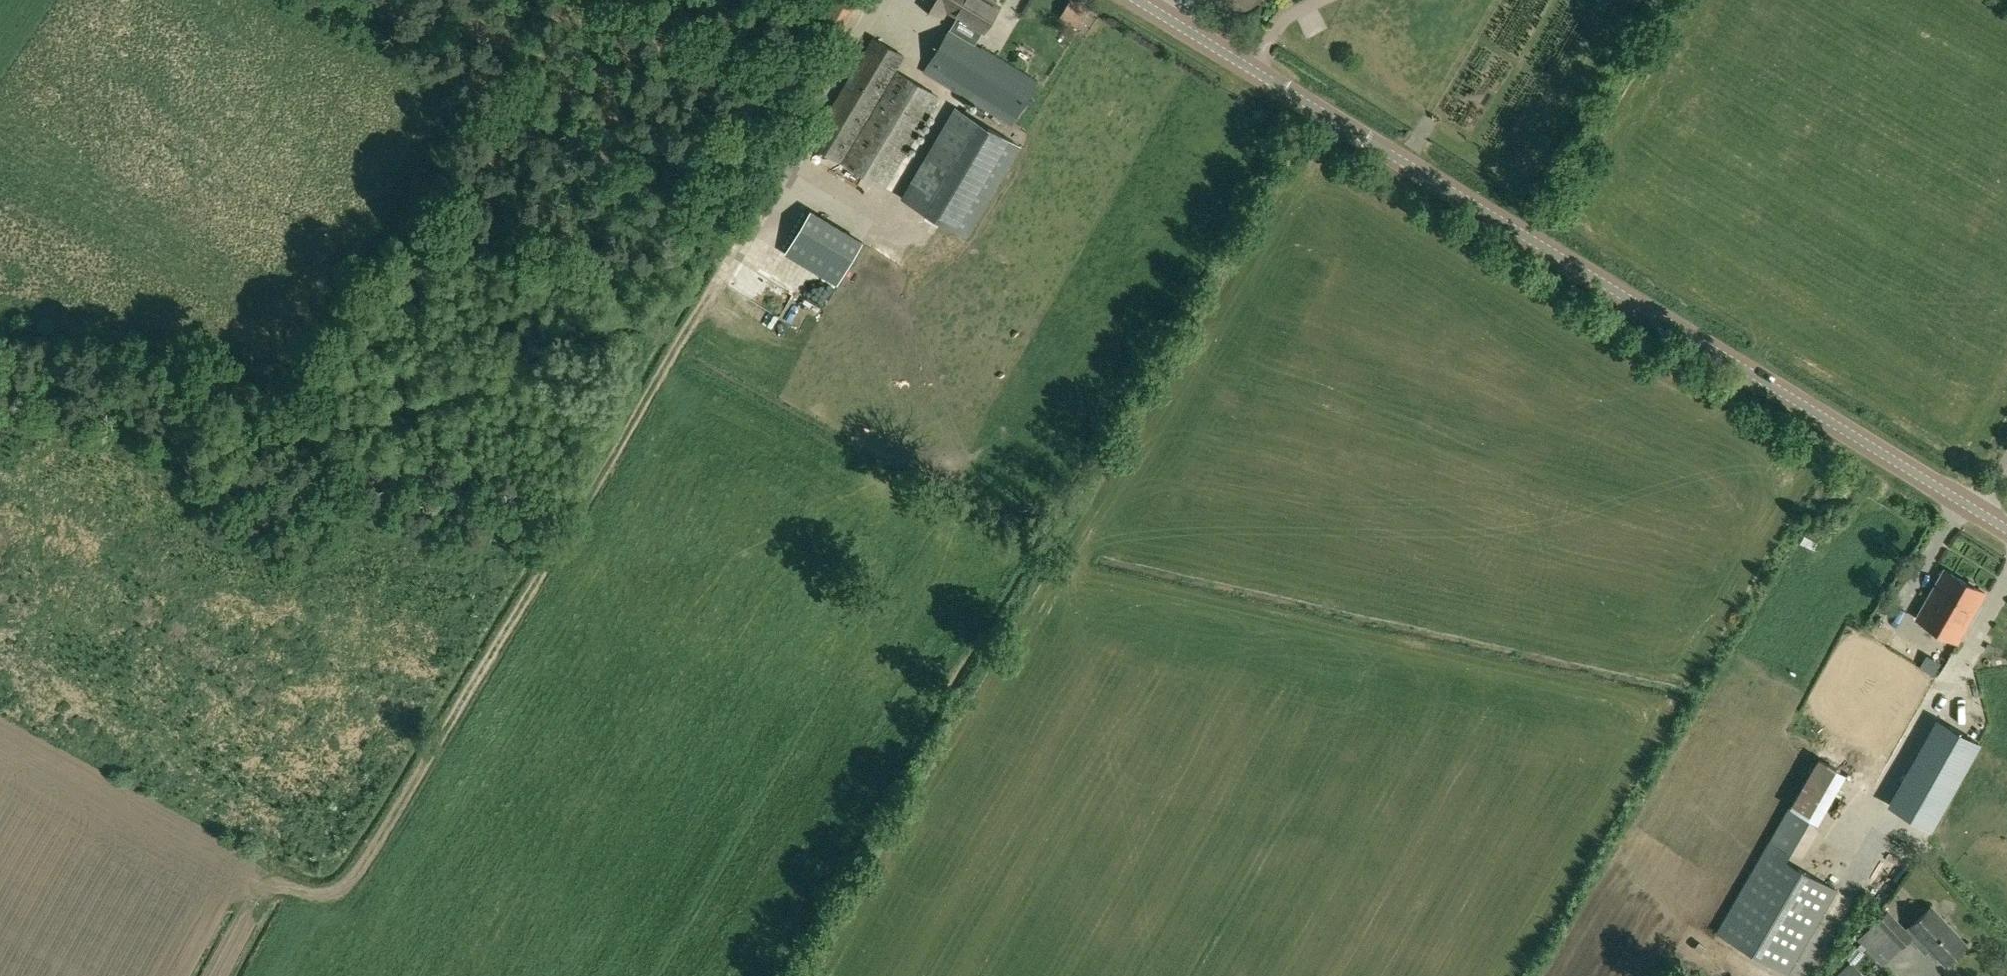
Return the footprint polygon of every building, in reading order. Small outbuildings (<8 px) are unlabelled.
[(959,16),(969,0),(918,0),(943,15),(946,8),(959,16)] [(984,31),(999,5),(991,0),(969,0),(959,16),(984,31)] [(1012,124),(1039,80),(949,27),(923,72),(1012,124)] [(905,55),(872,35),(808,143),(842,162),(897,70),(905,55)] [(941,96),(897,70),(842,162),(886,190),(941,96)] [(958,213),(1004,135),(955,106),(909,184),(900,200),(949,228),(958,213)] [(1957,641),(1985,593),(1944,569),(1916,617),(1957,641)] [(1905,647),(1911,637),(1881,621),(1876,631),(1905,647)] [(1889,675),(1931,702),(1947,677),(1915,657),(1923,645),(1912,638),(1889,675)] [(1979,742),(1938,719),(1890,804),(1931,827),(1979,742)] [(1812,812),(1823,819),(1853,769),(1841,762),(1812,812)] [(1791,806),(1790,806),(1766,847),(1786,859),(1811,817),(1791,806)] [(1766,847),(1717,929),(1790,971),(1837,888),(1786,859),(1766,847)] [(1848,920),(1859,900),(1849,894),(1837,914),(1848,920)] [(1945,964),(1967,943),(1931,905),(1907,928),(1888,909),(1857,939),(1861,943),(1857,947),(1862,952),(1865,949),(1881,966),(1911,937),(1925,952),(1930,948),(1945,964)] [(1848,961),(1850,960),(1854,964),(1863,954),(1862,952),(1857,947),(1856,946),(1846,958),(1848,961)] [(1834,975),(1864,975),(1854,964),(1850,960),(1848,961),(1834,975)]
